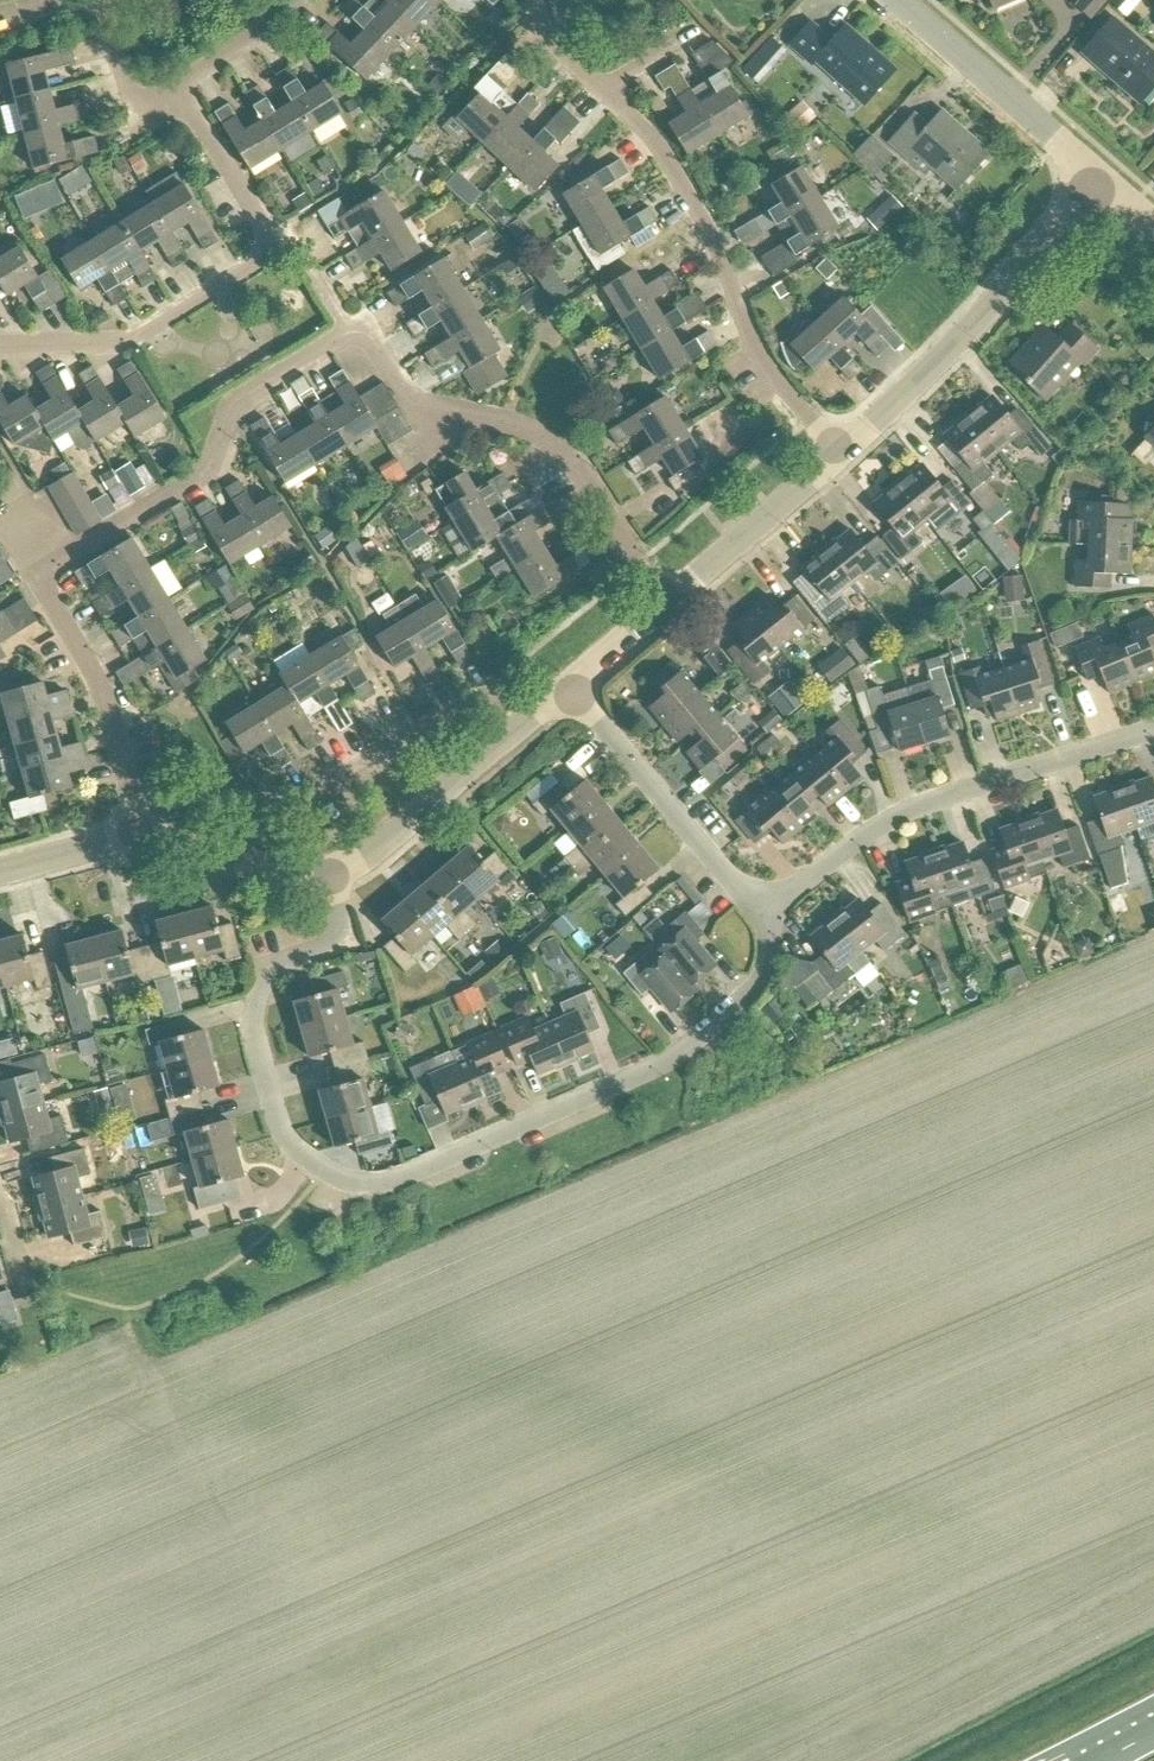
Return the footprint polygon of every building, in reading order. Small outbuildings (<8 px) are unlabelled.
[(364,8),(355,0),(350,0),(341,9),(365,31),(365,32),(365,31),(390,54),(415,28),(384,0),(372,0),(364,8)] [(415,28),(439,2),(437,0),(384,0),(415,28)] [(994,9),(1017,0),(990,0),(994,9)] [(1077,8),(1091,21),(1110,0),(1084,0),(1077,8)] [(1110,1),(1127,16),(1141,0),(1111,0),(1110,1)] [(1112,19),(1083,52),(1140,103),(1153,87),(1153,56),(1112,19)] [(832,41),(811,22),(790,46),(811,65),(814,61),(864,106),(896,70),(846,26),(832,41)] [(365,32),(365,31),(352,45),(328,23),(317,35),(365,81),(390,54),(365,31),(365,32)] [(700,106),(718,135),(749,116),(720,70),(732,61),(730,59),(728,57),(713,42),(692,56),(707,81),(691,91),(700,105),(700,106)] [(7,65),(16,100),(50,91),(45,72),(76,64),(72,48),(7,65)] [(474,89),(480,94),(456,119),(483,143),(506,118),(518,105),(507,95),(510,92),(506,89),(524,70),(507,54),(474,89)] [(756,54),(742,69),(759,83),(772,68),(756,54)] [(700,105),(691,91),(683,78),(676,66),(656,77),(664,92),(670,88),(686,114),(669,125),(687,154),(718,135),(700,106),(700,105)] [(275,76),(292,103),(293,103),(311,132),(342,113),(324,84),(306,95),(289,67),(275,76)] [(428,89),(432,93),(437,97),(446,86),(442,82),(438,78),(428,89)] [(245,94),(262,122),(263,122),(281,151),(311,132),(293,103),(292,103),(276,113),(259,86),(245,94)] [(16,100),(25,134),(59,126),(59,127),(90,118),(86,102),(55,111),(50,91),(16,100)] [(528,94),(518,105),(506,118),(483,143),(509,168),(532,142),(518,129),(540,105),(528,94)] [(353,101),(345,105),(354,121),(362,117),(353,101)] [(783,119),(798,135),(817,117),(802,101),(783,119)] [(263,122),(262,122),(246,132),(229,105),(215,113),(250,170),(281,151),(263,122)] [(564,108),(532,142),(509,168),(536,192),(559,167),(544,153),(555,141),(560,145),(580,123),(564,108)] [(989,153),(943,111),(929,127),(915,115),(889,143),(925,175),(931,168),(955,190),(989,153)] [(59,126),(25,134),(34,170),(99,153),(95,137),(64,145),(59,127),(59,126)] [(871,137),(853,155),(874,176),(892,157),(871,137)] [(788,146),(775,154),(781,164),(795,156),(788,146)] [(147,167),(140,156),(129,164),(136,174),(147,167)] [(130,170),(124,157),(115,161),(120,174),(130,170)] [(563,194),(582,225),(612,207),(601,190),(629,173),(620,160),(563,194)] [(442,185),(452,176),(442,165),(432,174),(442,185)] [(763,234),(776,226),(791,217),(791,216),(820,198),(801,167),(772,186),(782,203),(755,220),(763,234)] [(457,172),(445,185),(454,193),(466,180),(457,172)] [(318,179),(307,185),(313,197),(324,190),(318,179)] [(184,185),(153,204),(171,234),(172,233),(188,223),(205,251),(219,242),(184,185)] [(47,211),(37,188),(15,197),(25,220),(47,211)] [(363,223),(373,240),(402,222),(383,191),(327,226),(335,240),(363,223)] [(488,193),(479,203),(489,211),(494,205),(494,198),(488,193)] [(304,196),(292,203),(299,215),(312,207),(304,196)] [(892,196),(884,203),(893,212),(895,215),(903,208),(902,207),(892,196)] [(800,261),(796,255),(839,229),(820,198),(791,216),(791,217),(776,226),(784,239),(783,244),(761,258),(774,278),(800,261)] [(153,204),(123,223),(141,252),(158,242),(174,269),(188,261),(172,233),(171,234),(153,204)] [(612,207),(582,225),(601,256),(658,221),(649,207),(622,224),(612,207)] [(521,219),(507,227),(516,241),(522,236),(529,232),(521,219)] [(373,240),(345,257),(354,271),(381,254),(392,271),(421,253),(402,222),(373,240)] [(123,223),(92,241),(110,271),(111,271),(127,261),(144,288),(158,279),(141,252),(123,223)] [(485,226),(465,239),(473,252),(493,239),(485,226)] [(43,238),(36,227),(27,233),(34,244),(43,238)] [(110,271),(92,241),(61,260),(79,290),(97,279),(114,307),(128,298),(111,271),(110,271)] [(0,260),(0,285),(7,296),(24,285),(41,313),(69,296),(52,270),(39,278),(20,248),(0,260)] [(423,291),(433,307),(434,308),(463,290),(444,259),(387,294),(396,308),(423,291)] [(826,259),(816,270),(827,281),(837,270),(826,259)] [(512,260),(499,269),(505,278),(518,270),(512,260)] [(604,288),(623,319),(652,301),(680,285),(671,271),(644,287),(633,270),(604,288)] [(782,285),(773,290),(780,302),(789,296),(782,285)] [(442,321),(452,338),(482,320),(463,290),(434,308),(433,307),(406,324),(414,338),(442,321)] [(521,298),(529,311),(541,304),(533,291),(521,298)] [(623,319),(641,349),(671,331),(671,332),(706,310),(696,293),(673,307),(675,310),(662,318),(652,301),(623,319)] [(844,297),(817,322),(840,347),(841,347),(855,334),(877,358),(889,346),(879,335),(889,326),(871,306),(860,316),(844,297)] [(110,319),(106,313),(98,311),(91,315),(98,327),(110,319)] [(470,368),(463,372),(478,395),(507,378),(493,355),(500,351),(482,320),(452,338),(424,355),(433,368),(460,352),(470,368)] [(840,347),(817,322),(791,346),(787,342),(783,346),(782,343),(780,343),(781,348),(783,353),(785,358),(788,363),(791,367),(794,371),(795,370),(802,359),(814,372),(829,358),(850,382),(862,371),(841,347),(840,347)] [(1097,349),(1070,325),(1058,339),(1043,326),(1008,366),(1046,400),(1080,361),(1084,364),(1097,349)] [(671,331),(641,349),(660,380),(717,346),(709,332),(681,348),(671,332),(671,331)] [(134,398),(118,408),(117,408),(127,423),(126,424),(135,438),(166,419),(131,362),(117,370),(134,398)] [(53,401),(36,411),(45,426),(44,426),(53,441),(68,432),(77,448),(82,450),(95,442),(83,422),(84,422),(78,412),(79,412),(50,365),(36,373),(53,401)] [(95,402),(79,412),(78,412),(84,422),(83,422),(95,442),(126,424),(127,423),(117,408),(118,408),(92,366),(78,374),(95,402)] [(346,406),(329,416),(329,417),(346,446),(376,428),(387,447),(412,431),(384,384),(360,398),(343,370),(329,379),(346,406)] [(616,388),(604,396),(612,409),(624,401),(616,388)] [(315,425),(298,435),(316,464),(346,446),(329,417),(329,416),(312,389),(298,397),(315,425)] [(36,411),(28,397),(10,408),(0,391),(0,422),(14,445),(51,455),(53,441),(44,426),(45,426),(36,411)] [(644,429),(654,445),(655,446),(684,428),(665,397),(608,432),(617,446),(644,429)] [(993,398),(969,417),(996,450),(1010,438),(1021,452),(1030,444),(1042,458),(1052,449),(1041,436),(1022,412),(1012,421),(993,398)] [(992,475),(982,462),(996,450),(969,417),(945,436),(964,460),(954,468),(973,491),(969,494),(983,511),(985,514),(1000,501),(984,482),(992,475)] [(316,464),(298,435),(281,446),(264,418),(250,427),(285,484),(316,464)] [(700,479),(691,466),(703,459),(684,428),(655,446),(654,445),(627,462),(635,476),(663,459),(674,477),(668,480),(676,493),(700,479)] [(64,461),(51,468),(56,477),(70,470),(64,461)] [(115,472),(122,484),(130,497),(145,488),(130,463),(115,472)] [(899,485),(926,518),(940,507),(951,520),(971,504),(952,481),(942,489),(923,466),(899,485)] [(122,484),(115,472),(114,469),(100,477),(109,492),(122,484)] [(56,500),(82,485),(75,473),(49,488),(56,500)] [(484,505),(484,504),(495,497),(511,487),(503,474),(475,490),(465,473),(435,490),(454,522),(483,504),(484,505)] [(225,489),(242,517),(243,516),(261,546),(292,527),(274,497),(256,508),(239,481),(225,489)] [(56,500),(63,512),(89,497),(82,485),(56,500)] [(926,518),(899,485),(875,504),(894,528),(883,536),(902,559),(922,543),(911,530),(926,518)] [(63,512),(70,524),(96,509),(89,497),(63,512)] [(504,515),(495,497),(484,504),(484,505),(483,504),(454,522),(473,552),(497,537),(529,517),(522,504),(504,515)] [(243,516),(242,517),(226,527),(209,499),(195,508),(230,565),(261,546),(243,516)] [(529,517),(497,537),(509,557),(491,569),(497,579),(516,568),(545,549),(535,533),(562,516),(554,502),(529,517)] [(181,531),(187,543),(188,544),(191,543),(201,536),(193,524),(181,503),(171,509),(176,517),(174,518),(182,531),(181,531)] [(1071,545),(1089,546),(1089,545),(1131,547),(1132,520),(1125,519),(1126,505),(1079,503),(1078,521),(1072,521),(1071,545)] [(104,522),(96,509),(70,524),(78,538),(104,522)] [(991,522),(985,514),(983,511),(972,520),(981,530),(991,522)] [(412,524),(396,533),(402,543),(407,551),(419,543),(423,541),(412,524)] [(315,537),(319,543),(324,548),(332,543),(335,540),(327,529),(315,537)] [(851,530),(827,549),(853,582),(867,571),(876,582),(899,564),(877,536),(864,547),(851,530)] [(356,535),(350,543),(346,548),(357,568),(371,560),(360,543),(356,535)] [(192,543),(189,545),(195,554),(207,547),(205,543),(201,537),(192,543)] [(111,570),(121,587),(150,569),(132,538),(75,573),(83,587),(111,570)] [(369,543),(364,546),(371,559),(379,554),(373,543),(372,541),(369,543)] [(1130,575),(1131,547),(1089,545),(1089,546),(1088,561),(1076,560),(1075,587),(1109,589),(1110,574),(1130,575)] [(9,560),(1,547),(0,547),(0,566),(9,560)] [(555,567),(545,549),(516,568),(534,598),(592,564),(583,550),(555,567)] [(853,582),(827,549),(803,569),(816,586),(803,596),(825,623),(849,605),(840,594),(853,582)] [(426,563),(418,567),(426,580),(428,579),(430,577),(431,578),(434,576),(430,570),(426,563)] [(207,577),(216,591),(234,580),(226,566),(207,577)] [(129,601),(139,617),(139,618),(169,600),(150,569),(121,587),(93,603),(102,617),(129,601)] [(448,576),(434,584),(438,589),(449,608),(463,600),(451,580),(448,576)] [(1022,576),(1003,578),(1004,596),(1024,595),(1022,576)] [(950,588),(935,598),(944,612),(959,601),(950,588)] [(246,594),(228,604),(238,619),(254,608),(246,594)] [(295,607),(288,595),(279,601),(286,612),(295,607)] [(416,595),(399,606),(425,649),(442,638),(459,666),(473,658),(438,601),(425,609),(416,595)] [(750,610),(781,647),(814,620),(795,597),(779,610),(768,596),(750,610)] [(33,609),(26,598),(2,613),(0,614),(0,629),(33,609)] [(134,639),(144,656),(158,647),(158,648),(187,630),(169,600),(139,618),(139,617),(112,634),(120,648),(134,639)] [(932,604),(918,612),(924,622),(938,614),(932,604)] [(425,649),(399,606),(383,615),(391,629),(376,638),(394,668),(411,657),(428,685),(442,676),(425,649)] [(33,609),(0,629),(0,644),(16,635),(40,620),(33,609)] [(728,651),(746,675),(754,684),(771,672),(763,662),(781,647),(750,610),(732,624),(744,638),(728,651)] [(1134,683),(1153,674),(1153,658),(1152,654),(1153,653),(1153,619),(1153,616),(1128,626),(1133,637),(1118,643),(1134,683)] [(1060,630),(1049,634),(1054,645),(1055,648),(1056,649),(1070,643),(1064,628),(1063,629),(1060,630)] [(158,647),(144,656),(130,664),(117,672),(126,686),(138,678),(160,665),(177,692),(195,680),(190,671),(206,661),(187,630),(158,648),(158,647)] [(376,694),(349,650),(363,643),(355,630),(310,656),(329,686),(329,685),(345,675),(362,703),(376,694)] [(1134,683),(1118,643),(1104,649),(1099,638),(1075,648),(1088,681),(1101,675),(1109,693),(1134,683)] [(1023,647),(1027,661),(1004,668),(1018,715),(1040,708),(1034,690),(1054,684),(1045,656),(1041,642),(1023,647)] [(714,643),(702,652),(721,677),(733,668),(714,643)] [(237,644),(224,653),(230,662),(243,654),(237,644)] [(842,648),(831,657),(844,674),(855,665),(842,648)] [(963,648),(952,651),(955,661),(966,658),(963,648)] [(280,675),(287,687),(287,686),(298,704),(299,704),(307,717),(323,707),(332,721),(346,713),(329,685),(329,686),(310,656),(280,675)] [(648,708),(663,725),(700,694),(672,661),(649,680),(662,696),(648,708)] [(907,689),(925,744),(950,736),(941,710),(955,705),(943,667),(929,671),(932,681),(907,689)] [(1018,715),(1004,668),(982,675),(979,668),(960,674),(971,710),(991,704),(996,721),(1018,715)] [(8,720),(69,703),(66,691),(47,696),(43,682),(1,694),(8,720)] [(744,683),(732,692),(739,701),(751,691),(744,683)] [(778,693),(770,700),(783,716),(785,719),(805,702),(789,684),(778,693)] [(287,686),(287,687),(257,705),(275,734),(292,724),(309,751),(323,743),(307,717),(299,704),(298,704),(287,686)] [(925,744),(907,689),(883,696),(880,686),(866,691),(878,729),(892,725),(900,752),(925,744)] [(689,733),(693,738),(719,717),(700,694),(663,725),(677,743),(689,733)] [(73,716),(69,703),(8,720),(16,746),(58,735),(54,721),(73,716)] [(275,734),(257,705),(226,724),(244,753),(261,742),(278,770),(292,761),(275,734)] [(774,710),(759,722),(767,732),(782,720),(774,710)] [(719,717),(693,738),(697,743),(686,753),(701,771),(715,759),(723,769),(747,750),(719,717)] [(815,756),(845,793),(863,778),(851,764),(867,751),(848,728),(841,720),(826,732),(832,741),(815,756)] [(16,746),(23,772),(84,756),(80,743),(61,748),(58,735),(16,746)] [(765,742),(777,756),(784,750),(772,736),(765,742)] [(777,756),(765,742),(759,747),(758,752),(768,763),(777,756)] [(84,756),(23,772),(30,798),(10,803),(15,820),(48,811),(44,795),(72,787),(68,773),(87,768),(84,756)] [(815,756),(792,774),(813,800),(818,796),(828,807),(845,793),(815,756)] [(792,774),(769,793),(800,830),(818,815),(808,804),(813,800),(792,774)] [(1136,828),(1153,822),(1153,826),(1153,784),(1152,778),(1123,788),(1136,828)] [(550,810),(568,831),(604,802),(585,780),(569,794),(559,782),(532,805),(542,816),(550,810)] [(1136,828),(1123,788),(1094,797),(1101,818),(1087,823),(1098,856),(1100,855),(1112,889),(1128,884),(1121,848),(1124,847),(1120,834),(1136,828)] [(800,830),(769,793),(736,820),(755,843),(771,830),(783,844),(800,830)] [(565,860),(571,867),(622,825),(604,802),(568,831),(579,844),(563,858),(565,860)] [(1028,820),(1042,860),(1059,855),(1063,868),(1090,859),(1079,826),(1065,831),(1058,810),(1028,820)] [(1004,889),(1030,879),(1046,874),(1042,860),(1028,820),(999,830),(1006,851),(992,856),(1004,889)] [(595,863),(605,876),(640,847),(622,825),(571,867),(579,876),(595,863)] [(934,853),(952,907),(995,892),(984,859),(970,863),(963,843),(934,853)] [(469,846),(447,864),(477,899),(498,881),(505,889),(517,879),(495,852),(483,862),(469,846)] [(640,847),(605,876),(624,898),(615,905),(625,916),(652,894),(642,883),(659,869),(640,847)] [(909,921),(936,912),(952,907),(934,853),(905,863),(911,879),(897,884),(909,921)] [(565,860),(550,872),(556,879),(571,867),(565,860)] [(447,864),(425,883),(468,934),(478,926),(464,910),(477,899),(447,864)] [(425,883),(403,902),(433,937),(446,926),(459,942),(468,934),(425,883)] [(1006,908),(1002,896),(987,902),(991,913),(1006,908)] [(1015,897),(1009,910),(1023,916),(1028,903),(1015,897)] [(859,899),(835,918),(861,952),(875,940),(884,952),(906,934),(881,903),(870,912),(859,899)] [(433,937),(403,902),(381,921),(395,937),(384,947),(406,973),(418,963),(411,955),(433,937)] [(702,902),(688,913),(698,926),(712,915),(702,902)] [(212,906),(184,914),(196,958),(224,950),(226,961),(241,957),(232,923),(218,927),(212,906)] [(658,949),(663,954),(664,954),(691,987),(692,986),(713,968),(693,943),(704,934),(685,912),(666,928),(673,936),(658,949)] [(161,942),(145,947),(153,980),(171,976),(168,965),(196,958),(184,914),(156,922),(161,942)] [(861,952),(835,918),(811,937),(824,954),(813,963),(819,971),(804,983),(816,999),(819,1003),(856,974),(870,963),(861,952)] [(122,931),(94,938),(106,982),(134,975),(136,985),(153,980),(145,947),(128,951),(122,931)] [(0,941),(0,962),(7,986),(34,979),(37,989),(52,985),(43,952),(29,956),(23,935),(0,941)] [(1089,936),(1075,941),(1080,956),(1095,951),(1089,936)] [(106,982),(94,938),(66,946),(71,966),(57,970),(66,1003),(81,1000),(78,989),(106,982)] [(540,944),(547,961),(562,955),(555,938),(540,944)] [(499,940),(485,952),(495,963),(509,951),(499,940)] [(664,954),(663,954),(649,966),(642,957),(623,973),(642,996),(653,987),(673,1011),(696,992),(692,986),(691,987),(664,954)] [(928,962),(940,991),(950,987),(939,958),(928,962)] [(480,963),(468,973),(475,983),(489,971),(490,970),(488,969),(486,966),(482,961),(480,963)] [(302,1029),(346,1017),(338,989),(348,986),(344,972),(310,981),(314,995),(294,1001),(302,1029)] [(493,980),(480,985),(487,1000),(499,995),(493,980)] [(804,983),(795,991),(807,1006),(816,999),(804,983)] [(477,985),(455,995),(464,1017),(487,1007),(477,985)] [(565,1017),(549,1024),(566,1063),(594,1050),(587,1035),(601,1029),(585,993),(560,1004),(565,1017)] [(784,1012),(774,1000),(762,1010),(772,1022),(784,1012)] [(330,1051),(335,1068),(368,1059),(364,1042),(353,1045),(346,1017),(302,1029),(310,1057),(330,1051)] [(566,1063),(549,1024),(533,1031),(527,1018),(502,1029),(517,1065),(531,1059),(538,1075),(566,1063)] [(400,1020),(394,1035),(407,1040),(413,1025),(400,1020)] [(160,1042),(168,1070),(211,1058),(204,1030),(183,1036),(179,1021),(146,1030),(150,1045),(160,1042)] [(493,1032),(451,1050),(474,1102),(502,1090),(495,1074),(509,1069),(493,1032)] [(94,1037),(78,1041),(82,1057),(98,1053),(97,1051),(94,1039),(94,1037)] [(446,1115),(474,1102),(451,1050),(409,1068),(425,1105),(439,1099),(446,1115)] [(2,1113),(43,1102),(39,1085),(53,1082),(45,1055),(12,1064),(16,1078),(0,1082),(0,1104),(2,1113)] [(165,1100),(170,1118),(203,1109),(199,1092),(219,1086),(211,1058),(168,1070),(175,1098),(165,1100)] [(319,1091),(327,1119),(371,1106),(363,1079),(373,1076),(368,1059),(335,1068),(339,1085),(319,1091)] [(111,1089),(115,1104),(131,1099),(127,1084),(111,1089)] [(112,1105),(108,1088),(94,1092),(99,1108),(112,1105)] [(43,1102),(2,1113),(10,1143),(27,1138),(31,1153),(69,1143),(62,1116),(48,1120),(43,1102)] [(371,1106),(327,1119),(335,1147),(355,1141),(359,1155),(393,1146),(389,1131),(379,1134),(371,1106)] [(208,1125),(203,1109),(170,1118),(174,1135),(185,1132),(192,1160),(236,1148),(228,1120),(208,1125)] [(402,1149),(405,1158),(417,1155),(414,1145),(402,1149)] [(236,1148),(192,1160),(200,1188),(190,1191),(194,1205),(227,1196),(223,1181),(244,1176),(236,1148)] [(36,1196),(39,1208),(82,1196),(78,1178),(91,1175),(84,1149),(51,1157),(54,1172),(33,1177),(38,1196),(36,1196)] [(156,1174),(140,1179),(144,1194),(161,1190),(156,1174)] [(82,1196),(39,1208),(42,1220),(44,1219),(49,1238),(70,1232),(74,1246),(108,1237),(101,1211),(87,1215),(82,1196)] [(147,1229),(130,1232),(132,1247),(150,1244),(147,1229)] [(0,1293),(0,1304),(13,1300),(10,1290),(0,1293)]
